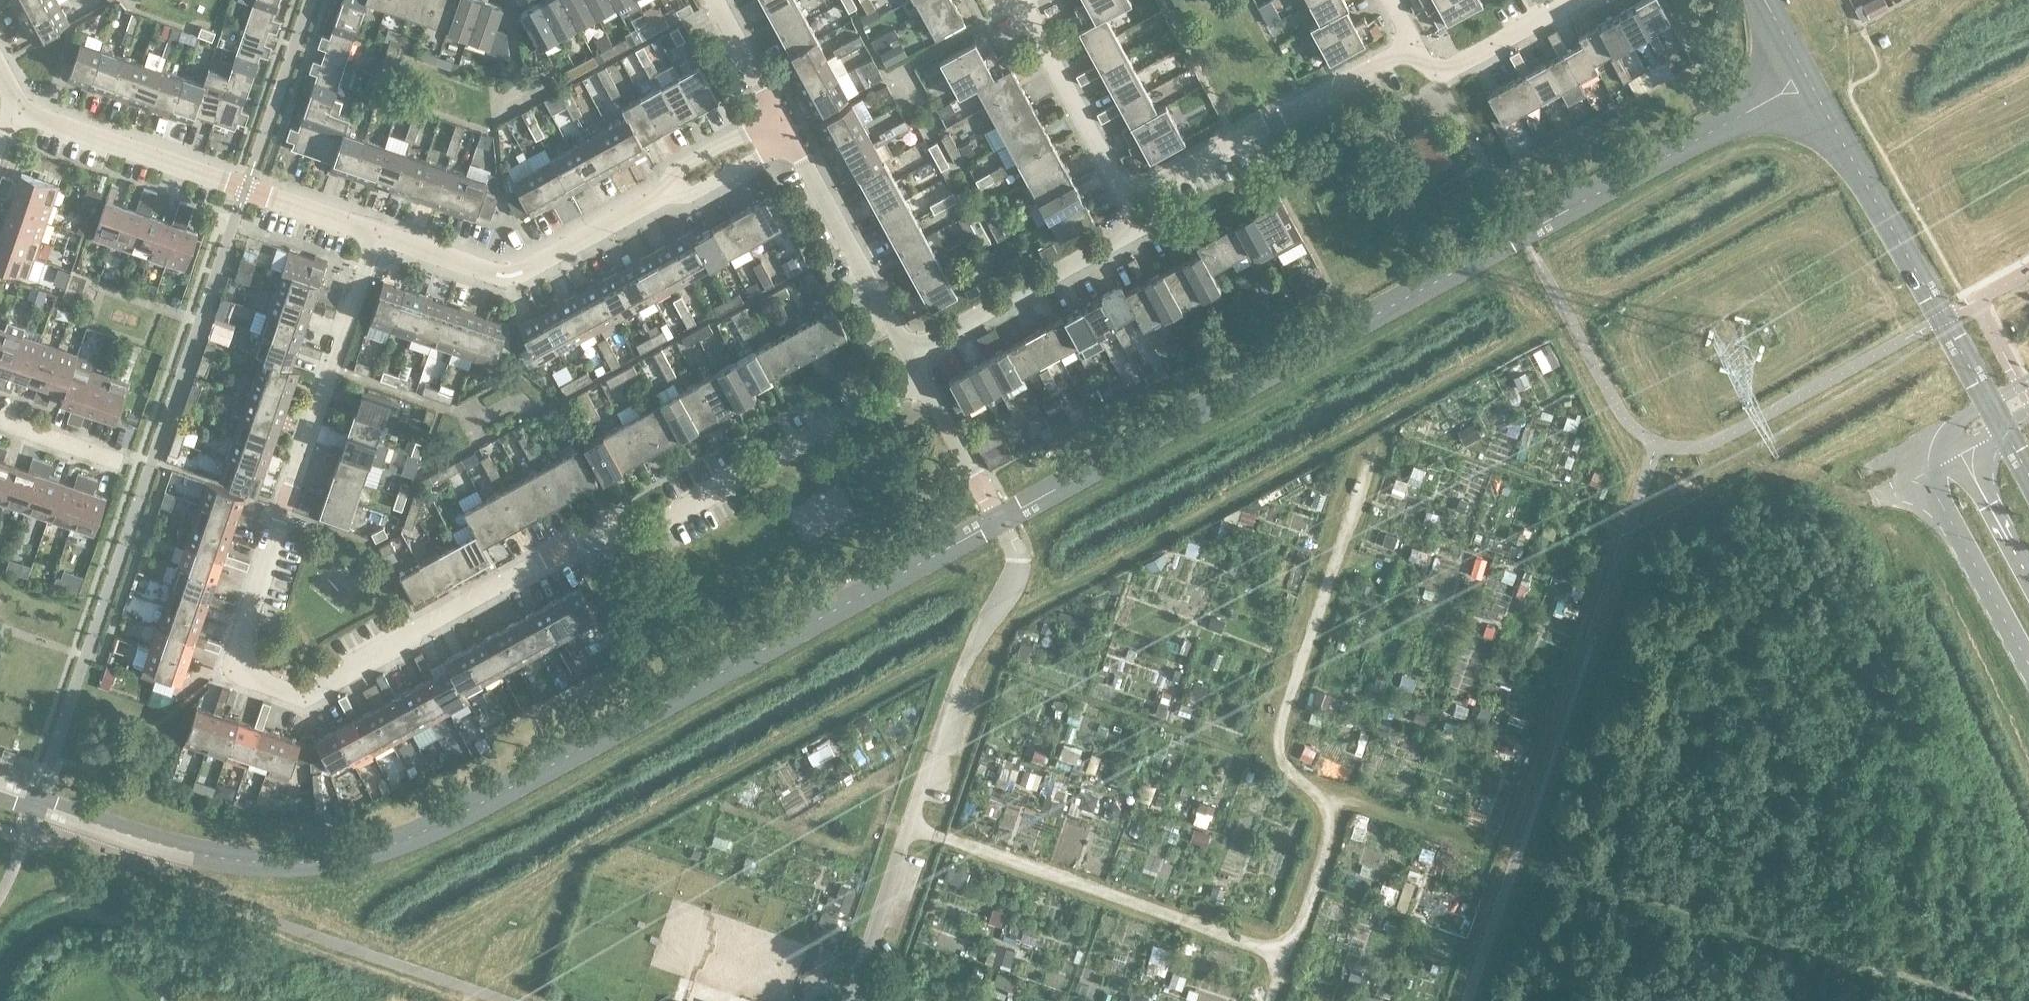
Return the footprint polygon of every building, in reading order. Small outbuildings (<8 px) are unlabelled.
[(57,0),(19,0),(14,3),(24,22),(59,3),(57,0)] [(253,5),(244,29),(267,36),(269,30),(277,32),(281,21),(273,18),(279,0),(254,0),(253,5)] [(339,9),(361,17),(367,1),(366,1),(366,0),(342,0),(339,9)] [(386,7),(407,15),(412,0),(389,0),(386,7)] [(407,15),(427,21),(434,0),(412,0),(407,15)] [(427,21),(447,28),(457,0),(434,0),(427,21)] [(447,28),(468,35),(480,0),(457,0),(447,28)] [(488,0),(480,0),(468,35),(490,43),(487,51),(510,58),(507,32),(495,28),(502,5),(488,0)] [(558,35),(539,0),(519,11),(538,46),(558,35)] [(564,0),(539,0),(558,35),(577,25),(564,0)] [(588,0),(564,0),(577,25),(596,14),(588,0)] [(613,0),(588,0),(596,14),(615,4),(613,0)] [(796,0),(761,0),(770,15),(797,1),(796,0)] [(853,0),(842,0),(849,12),(857,7),(853,0)] [(871,0),(862,0),(861,1),(867,12),(867,13),(876,8),(871,0)] [(952,0),(915,0),(924,17),(953,1),(952,0)] [(1085,1),(1074,7),(1076,12),(1071,15),(1071,16),(1067,18),(1072,28),(1076,26),(1078,30),(1088,24),(1088,25),(1105,16),(1131,2),(1130,0),(1084,0),(1085,1)] [(1319,21),(1319,22),(1345,7),(1346,8),(1348,7),(1344,0),(1313,0),(1308,3),(1319,21)] [(1413,1),(1409,3),(1415,12),(1424,7),(1427,13),(1430,12),(1438,27),(1482,3),(1481,0),(1413,0),(1413,1)] [(1658,0),(1642,0),(1635,4),(1650,31),(1669,20),(1658,0)] [(1868,17),(1888,6),(1884,0),(1870,0),(1862,4),(1868,17)] [(807,20),(797,1),(770,15),(780,34),(807,20)] [(964,21),(953,1),(924,17),(935,36),(964,21)] [(694,11),(689,2),(675,10),(680,18),(694,11)] [(70,23),(59,3),(24,22),(35,42),(70,23)] [(1650,31),(1635,4),(1616,14),(1630,41),(1650,31)] [(1862,4),(1854,8),(1861,21),(1868,17),(1862,4)] [(1319,22),(1319,21),(1310,26),(1329,62),(1381,33),(1378,28),(1382,26),(1377,16),(1367,22),(1364,16),(1353,22),(1346,8),(1345,7),(1319,22)] [(867,13),(867,12),(858,17),(863,25),(880,16),(876,8),(867,13)] [(361,17),(339,9),(330,37),(321,35),(318,46),(325,49),(323,56),(345,63),(361,17)] [(141,16),(132,13),(126,27),(136,31),(141,16)] [(1630,41),(1616,14),(1597,25),(1612,52),(1630,41)] [(664,16),(651,23),(656,32),(669,24),(664,16)] [(1088,24),(1078,30),(1089,49),(1116,35),(1105,16),(1088,25),(1088,24)] [(818,39),(807,20),(780,34),(790,53),(816,39),(817,40),(818,39)] [(656,32),(651,23),(637,31),(642,39),(656,32)] [(1612,52),(1597,25),(1577,36),(1581,43),(1582,42),(1593,62),(1612,52)] [(201,26),(197,36),(212,41),(216,32),(201,26)] [(685,40),(678,26),(669,31),(677,45),(685,40)] [(136,31),(126,27),(121,42),(131,45),(136,31)] [(181,30),(172,27),(167,41),(176,45),(181,30)] [(895,28),(883,34),(887,42),(899,36),(895,28)] [(267,36),(244,29),(233,64),(229,75),(251,82),(260,55),(268,57),(272,46),(264,43),(267,36)] [(1547,34),(1547,35),(1553,45),(1562,40),(1556,29),(1547,34)] [(887,42),(883,34),(871,40),(875,48),(887,42)] [(1648,38),(1655,50),(1663,46),(1657,34),(1648,38)] [(1877,39),(1881,48),(1890,43),(1885,34),(1877,39)] [(864,43),(860,35),(846,42),(851,50),(864,43)] [(1074,44),(1069,35),(1057,42),(1062,50),(1074,44)] [(1126,54),(1116,35),(1089,49),(1097,64),(1099,68),(1126,54)] [(627,37),(613,44),(618,53),(631,45),(627,37)] [(391,38),(389,42),(388,47),(402,52),(406,43),(391,38)] [(790,53),(781,57),(792,77),(827,58),(817,40),(816,39),(790,53)] [(1568,50),(1562,40),(1553,45),(1558,55),(1563,53),(1578,80),(1597,69),(1593,62),(1582,42),(1581,43),(1568,50)] [(176,45),(167,41),(162,56),(171,59),(176,45)] [(959,96),(976,87),(976,86),(1002,72),(1001,72),(1011,66),(1009,63),(1012,60),(1007,51),(1003,53),(1002,52),(997,55),(994,51),(983,56),(975,41),(940,61),(959,96)] [(73,65),(64,62),(59,77),(68,80),(89,87),(101,49),(80,42),(73,65)] [(851,50),(846,42),(833,49),(835,54),(837,58),(851,50)] [(618,53),(613,44),(600,52),(604,60),(618,53)] [(651,59),(643,45),(635,50),(642,63),(651,59)] [(1669,57),(1663,46),(1655,50),(1661,62),(1669,57)] [(402,52),(388,47),(385,55),(399,61),(402,52)] [(122,56),(101,49),(89,87),(109,94),(122,56)] [(439,54),(424,49),(421,58),(436,63),(439,54)] [(897,62),(890,49),(879,55),(887,68),(897,62)] [(1509,55),(1515,66),(1524,61),(1518,50),(1509,55)] [(1563,53),(1558,55),(1544,63),(1559,90),(1578,80),(1563,53)] [(845,73),(837,58),(835,54),(827,58),(792,77),(802,96),(837,77),(845,73)] [(1136,72),(1126,54),(1099,68),(1097,64),(1086,69),(1091,78),(1102,73),(1109,87),(1136,72)] [(399,61),(385,55),(382,64),(396,69),(399,61)] [(1610,59),(1617,71),(1625,66),(1619,55),(1610,59)] [(142,63),(122,56),(109,94),(129,101),(142,63)] [(345,63),(323,56),(321,62),(313,60),(309,71),(317,74),(308,102),(330,109),(334,97),(345,63)] [(588,58),(574,65),(579,74),(593,66),(588,58)] [(459,61),(454,59),(450,68),(456,70),(459,61)] [(658,72),(651,59),(642,63),(650,77),(658,72)] [(208,68),(202,84),(204,84),(193,114),(194,115),(213,121),(229,75),(233,64),(223,60),(219,72),(208,68)] [(1530,71),(1524,61),(1515,66),(1521,76),(1506,84),(1521,111),(1540,101),(1525,73),(1530,71)] [(163,70),(142,63),(129,101),(150,108),(163,70)] [(1559,90),(1544,63),(1530,71),(1525,73),(1540,101),(1559,90)] [(579,74),(574,65),(561,73),(566,81),(579,74)] [(718,100),(699,65),(679,76),(698,111),(718,100)] [(613,80),(605,66),(597,71),(604,84),(613,80)] [(1021,86),(1011,66),(1001,72),(1002,72),(976,86),(976,87),(986,105),(1021,86)] [(1631,78),(1625,66),(1617,71),(1623,83),(1631,78)] [(883,78),(878,69),(864,76),(869,85),(883,78)] [(1091,78),(1086,69),(1076,75),(1081,84),(1091,78)] [(183,77),(163,70),(150,108),(170,115),(183,77)] [(1147,91),(1136,72),(1109,87),(1117,102),(1107,107),(1112,116),(1122,111),(1120,106),(1147,91)] [(251,82),(229,75),(213,121),(235,129),(237,122),(245,125),(249,113),(241,110),(251,82)] [(698,111),(679,76),(660,86),(679,121),(698,111)] [(204,84),(202,84),(183,77),(170,115),(191,122),(194,115),(193,114),(204,84)] [(848,97),(837,77),(802,96),(813,116),(848,97)] [(620,93),(613,80),(604,84),(611,98),(620,93)] [(887,84),(873,92),(877,100),(891,92),(887,84)] [(1521,111),(1506,84),(1486,95),(1495,110),(1487,114),(1494,126),(1521,111)] [(374,86),(371,95),(386,100),(389,91),(374,86)] [(679,121),(660,86),(641,97),(660,132),(679,121)] [(1032,105),(1021,86),(986,105),(997,124),(1032,105)] [(574,101),(567,87),(559,92),(566,106),(574,101)] [(1157,110),(1147,91),(1120,106),(1122,111),(1130,125),(1157,110)] [(386,100),(371,95),(368,104),(383,109),(386,100)] [(334,97),(330,109),(313,156),(332,162),(333,162),(344,132),(345,132),(350,117),(339,113),(343,101),(334,97)] [(660,132),(641,97),(621,108),(626,117),(627,117),(641,142),(642,142),(660,132)] [(582,115),(574,101),(566,106),(573,119),(582,115)] [(950,101),(936,109),(941,117),(955,110),(950,101)] [(330,109),(308,102),(298,130),(291,127),(286,139),(294,141),(292,149),(313,156),(330,109)] [(862,123),(851,103),(817,122),(827,142),(862,123)] [(1042,124),(1032,105),(997,124),(1007,143),(1042,124)] [(1166,105),(1157,110),(1130,125),(1122,129),(1130,144),(1127,145),(1131,151),(1121,157),(1126,166),(1130,164),(1133,169),(1185,140),(1166,105)] [(1112,116),(1107,107),(1096,113),(1101,122),(1112,116)] [(537,122),(529,108),(521,113),(528,126),(537,122)] [(424,113),(415,110),(410,124),(419,127),(424,113)] [(627,117),(626,117),(608,127),(627,162),(647,151),(642,142),(641,142),(627,117)] [(910,127),(905,119),(892,126),(896,135),(910,127)] [(544,135),(537,122),(528,126),(536,140),(544,135)] [(873,142),(862,123),(827,142),(838,161),(873,142)] [(419,127),(410,124),(405,139),(414,142),(419,127)] [(465,127),(456,124),(451,138),(460,141),(465,127)] [(1052,143),(1042,124),(1007,143),(1017,162),(1052,143)] [(896,135),(892,126),(879,133),(883,142),(896,135)] [(627,162),(608,127),(589,138),(608,172),(627,162)] [(1551,140),(1558,136),(1554,129),(1547,132),(1551,140)] [(333,162),(332,162),(330,169),(351,177),(364,139),(345,132),(344,132),(333,162)] [(481,133),(477,145),(489,149),(493,137),(481,133)] [(957,146),(949,133),(941,137),(948,151),(957,146)] [(460,141),(451,138),(446,153),(455,156),(460,141)] [(608,172),(589,138),(570,148),(589,183),(608,172)] [(385,146),(364,139),(351,177),(372,184),(385,146)] [(958,146),(963,157),(970,153),(972,147),(968,140),(958,146)] [(883,161),(873,142),(838,161),(849,181),(857,176),(857,175),(883,161)] [(936,142),(928,146),(934,158),(943,154),(936,142)] [(1063,162),(1052,143),(1017,162),(1027,181),(1063,162)] [(405,153),(385,146),(372,184),(392,191),(405,153)] [(964,160),(957,146),(948,151),(956,164),(964,160)] [(589,183),(570,148),(551,158),(570,193),(589,183)] [(425,160),(405,153),(392,191),(413,198),(425,160)] [(949,165),(943,154),(934,158),(941,170),(949,165)] [(570,193),(551,158),(532,169),(551,204),(570,193)] [(446,167),(425,160),(413,198),(433,205),(446,167)] [(884,160),(883,161),(857,175),(857,176),(868,194),(894,180),(884,160)] [(1073,181),(1063,162),(1027,181),(1038,201),(1073,181)] [(1003,165),(989,172),(994,181),(1007,173),(1003,165)] [(467,174),(446,167),(433,205),(453,211),(467,174)] [(551,204),(532,169),(514,179),(509,171),(503,175),(504,194),(516,187),(529,209),(532,214),(551,204)] [(21,172),(15,190),(51,203),(58,184),(21,172)] [(994,181),(989,172),(975,180),(980,188),(994,181)] [(486,181),(467,174),(453,211),(475,219),(477,213),(485,190),(498,194),(496,175),(489,173),(486,181)] [(905,198),(894,180),(868,194),(878,213),(905,198)] [(1083,200),(1073,181),(1038,201),(1048,219),(1083,200)] [(102,189),(87,184),(80,205),(95,211),(102,189)] [(114,197),(118,186),(111,184),(107,195),(114,197)] [(0,185),(0,196),(6,198),(9,189),(0,185)] [(516,187),(504,194),(516,216),(529,209),(516,187)] [(150,191),(143,188),(135,211),(124,207),(111,243),(129,249),(142,213),(144,208),(150,191)] [(51,203),(15,190),(9,209),(45,221),(51,203)] [(485,190),(477,213),(491,218),(499,194),(498,194),(485,190)] [(157,193),(150,191),(144,208),(151,210),(157,193)] [(957,200),(953,191),(941,198),(945,206),(957,200)] [(786,225),(770,196),(751,207),(766,235),(786,225)] [(915,217),(905,198),(878,213),(888,232),(915,217)] [(945,206),(941,198),(929,204),(934,213),(945,206)] [(1094,220),(1083,200),(1048,219),(1059,239),(1094,220)] [(93,237),(111,243),(124,207),(105,201),(93,237)] [(186,203),(180,201),(174,218),(180,220),(186,203)] [(1273,202),(1253,213),(1268,240),(1295,225),(1288,213),(1281,217),(1273,202)] [(193,205),(186,203),(180,220),(187,223),(193,205)] [(766,235),(751,207),(732,217),(748,246),(766,235)] [(998,222),(991,208),(982,213),(990,227),(998,222)] [(45,221),(9,209),(3,227),(39,239),(45,221)] [(160,220),(142,213),(129,249),(148,256),(160,220)] [(1268,240),(1253,213),(1234,223),(1249,250),(1268,240)] [(748,246),(732,217),(713,228),(729,256),(748,246)] [(925,236),(915,217),(888,232),(899,251),(925,236)] [(978,217),(970,222),(976,234),(984,229),(978,217)] [(178,226),(160,220),(148,256),(166,262),(178,226)] [(1006,235),(998,222),(990,227),(997,240),(1006,235)] [(1249,250),(1234,223),(1215,233),(1230,261),(1249,250)] [(76,224),(74,230),(82,233),(84,227),(76,224)] [(197,232),(178,226),(166,262),(184,268),(197,232)] [(3,227),(0,235),(0,246),(33,257),(39,239),(3,227)] [(713,228),(695,238),(694,238),(709,267),(729,256),(713,228)] [(991,241),(984,229),(976,234),(983,246),(991,241)] [(691,231),(671,242),(690,277),(709,267),(694,238),(695,238),(691,231)] [(1230,261),(1215,233),(1195,244),(1200,252),(1200,251),(1211,271),(1212,270),(1230,261)] [(936,255),(925,236),(899,251),(909,270),(936,255)] [(1165,240),(1171,252),(1179,248),(1172,236),(1165,240)] [(690,277),(671,242),(652,252),(671,287),(690,277)] [(1057,251),(1052,243),(1038,250),(1043,258),(1057,251)] [(0,246),(0,267),(26,276),(33,257),(0,246)] [(1185,260),(1179,248),(1171,252),(1178,264),(1181,262),(1200,296),(1220,285),(1212,270),(1211,271),(1200,251),(1200,252),(1185,260)] [(326,263),(289,250),(281,272),(319,284),(326,263)] [(671,287),(652,252),(633,263),(652,298),(671,287)] [(1247,258),(1254,270),(1262,265),(1256,253),(1247,258)] [(809,265),(802,254),(794,258),(800,270),(809,265)] [(946,274),(936,255),(909,270),(919,289),(946,274)] [(789,276),(800,270),(794,258),(792,256),(781,262),(789,276)] [(1127,261),(1134,273),(1141,269),(1135,257),(1127,261)] [(256,263),(242,258),(235,279),(250,284),(256,263)] [(753,265),(759,277),(768,272),(761,261),(753,265)] [(1181,262),(1178,264),(1162,272),(1181,307),(1200,296),(1181,262)] [(652,298),(633,263),(614,273),(633,308),(652,298)] [(1268,277),(1262,265),(1254,270),(1260,281),(1268,277)] [(1288,273),(1297,291),(1311,284),(1302,266),(1288,273)] [(1147,280),(1141,269),(1134,273),(1140,284),(1125,292),(1124,293),(1135,312),(1134,312),(1143,328),(1162,317),(1143,282),(1147,280)] [(818,283),(812,271),(803,276),(810,287),(818,283)] [(319,284),(281,272),(274,292),(312,305),(313,301),(319,284)] [(774,284),(768,272),(759,277),(766,289),(774,284)] [(1181,307),(1162,272),(1147,280),(1143,282),(1162,317),(1181,307)] [(633,308),(614,273),(595,283),(614,318),(633,308)] [(957,294),(946,274),(919,289),(930,308),(957,294)] [(153,297),(158,285),(148,282),(144,294),(153,297)] [(404,290),(383,283),(370,320),(391,328),(404,290)] [(614,318),(595,283),(576,294),(596,329),(614,318)] [(31,284),(27,295),(35,298),(39,287),(31,284)] [(980,292),(976,284),(964,290),(969,298),(980,292)] [(1121,285),(1101,296),(1116,322),(1134,312),(1135,312),(1124,293),(1125,292),(1121,285)] [(789,294),(785,286),(773,292),(777,300),(789,294)] [(47,290),(39,287),(35,298),(43,301),(47,290)] [(425,297),(404,290),(391,328),(412,335),(425,297)] [(312,305),(274,292),(267,312),(305,325),(311,309),(322,313),(325,305),(313,301),(312,305)] [(777,300),(773,292),(761,298),(766,307),(777,300)] [(739,293),(727,299),(732,307),(744,301),(739,293)] [(596,329),(576,294),(557,304),(577,339),(596,329)] [(673,300),(680,313),(688,308),(681,295),(673,300)] [(1116,322),(1101,296),(1082,306),(1097,333),(1116,322)] [(445,304),(425,297),(412,335),(432,342),(445,304)] [(732,307),(727,299),(714,306),(718,314),(732,307)] [(466,311),(445,304),(432,342),(453,348),(466,311)] [(577,339),(557,304),(538,314),(557,349),(577,339)] [(336,308),(325,305),(322,313),(333,316),(336,308)] [(1097,333),(1082,306),(1063,317),(1078,343),(1097,333)] [(1251,315),(1246,306),(1235,312),(1239,321),(1251,315)] [(696,322),(688,308),(680,313),(687,327),(696,322)] [(847,335),(832,308),(813,319),(827,345),(847,335)] [(745,321),(739,310),(731,315),(737,326),(745,321)] [(486,318),(466,311),(453,348),(473,356),(486,318)] [(305,325),(267,312),(260,333),(298,346),(297,350),(308,354),(311,345),(299,341),(305,325)] [(557,349),(538,314),(519,325),(538,360),(557,349)] [(1078,343),(1063,317),(1044,327),(1059,354),(1078,343)] [(507,325),(486,318),(473,356),(502,366),(507,351),(499,348),(507,325)] [(827,345),(813,319),(794,329),(808,356),(827,345)] [(4,331),(0,342),(0,369),(3,370),(0,379),(0,388),(4,389),(8,378),(10,373),(22,337),(25,327),(7,321),(4,331)] [(215,321),(209,338),(227,344),(233,328),(215,321)] [(752,334),(745,321),(737,326),(744,338),(752,334)] [(713,331),(708,323),(695,330),(699,338),(713,331)] [(1114,330),(1121,342),(1129,337),(1123,325),(1114,330)] [(1059,354),(1044,327),(1025,337),(1040,364),(1059,354)] [(663,329),(650,337),(654,345),(668,337),(663,329)] [(808,356),(794,329),(775,339),(789,366),(808,356)] [(699,338),(695,330),(681,337),(686,346),(699,338)] [(298,346),(260,333),(253,354),(261,357),(261,356),(291,366),(297,350),(298,346)] [(40,343),(22,337),(10,373),(28,379),(40,343)] [(597,341),(604,355),(613,350),(605,337),(597,341)] [(654,345),(650,337),(636,344),(641,353),(654,345)] [(1040,364),(1025,337),(1007,348),(1021,374),(1040,364)] [(1136,349),(1129,337),(1121,342),(1127,354),(1136,349)] [(789,366),(775,339),(756,350),(770,377),(789,366)] [(215,346),(206,342),(201,357),(210,360),(215,346)] [(58,349),(40,343),(28,379),(46,385),(58,349)] [(322,349),(311,345),(308,354),(319,358),(322,349)] [(1077,351),(1083,363),(1091,358),(1085,346),(1077,351)] [(668,362),(661,348),(653,353),(660,366),(668,362)] [(1021,374),(1007,348),(988,358),(1002,385),(1021,374)] [(77,355),(58,349),(46,385),(44,391),(40,401),(47,404),(52,387),(63,391),(64,391),(73,364),(74,364),(77,355)] [(620,364),(613,350),(604,355),(612,368),(620,364)] [(770,377),(756,350),(737,360),(751,387),(752,387),(770,377)] [(95,361),(77,355),(74,364),(73,364),(64,391),(63,391),(61,400),(79,406),(92,370),(95,361)] [(261,356),(261,357),(254,377),(292,390),(299,368),(291,366),(261,356)] [(210,360),(201,357),(196,372),(206,375),(210,360)] [(1002,385),(988,358),(969,368),(983,395),(1002,385)] [(1098,370),(1091,358),(1083,363),(1089,374),(1098,370)] [(751,387),(737,360),(717,371),(736,406),(756,395),(752,387),(751,387)] [(371,366),(356,361),(353,370),(368,375),(371,366)] [(676,375),(668,362),(660,366),(668,380),(676,375)] [(637,373),(632,364),(619,371),(624,380),(637,373)] [(573,379),(565,365),(552,372),(560,386),(573,379)] [(1039,371),(1045,383),(1054,379),(1047,367),(1039,371)] [(983,395),(969,368),(949,379),(957,394),(950,398),(956,410),(983,395)] [(110,377),(92,370),(79,406),(98,413),(110,377)] [(383,370),(380,379),(396,384),(399,375),(383,370)] [(587,371),(574,378),(578,387),(592,379),(587,371)] [(624,380),(619,371),(605,379),(610,387),(624,380)] [(736,406),(717,371),(698,381),(717,416),(736,406)] [(413,380),(399,375),(396,384),(410,389),(413,380)] [(128,383),(110,377),(98,413),(116,419),(128,383)] [(292,390),(254,377),(247,397),(285,410),(292,390)] [(14,381),(8,378),(4,389),(10,391),(14,381)] [(578,387),(574,378),(573,379),(560,386),(565,394),(578,387)] [(1060,391),(1054,379),(1045,383),(1052,395),(1060,391)] [(717,416),(698,381),(679,391),(698,427),(717,416)] [(201,386),(192,383),(187,397),(196,401),(201,386)] [(424,384),(421,393),(435,398),(438,389),(424,384)] [(1109,385),(1102,388),(1107,397),(1114,394),(1109,385)] [(37,388),(33,399),(40,401),(44,391),(37,388)] [(1001,392),(1007,404),(1016,399),(1009,388),(1001,392)] [(450,393),(438,389),(435,398),(447,402),(450,393)] [(593,403),(585,389),(577,394),(584,408),(593,403)] [(362,390),(355,410),(384,420),(391,400),(362,390)] [(698,427),(679,391),(660,401),(679,437),(698,427)] [(1062,406),(1056,395),(1042,403),(1048,414),(1062,406)] [(196,401),(187,397),(182,412),(192,415),(196,401)] [(285,410),(247,397),(240,418),(278,430),(285,410)] [(1022,411),(1016,399),(1007,404),(1014,416),(1022,411)] [(679,437),(660,401),(641,412),(660,447),(679,437)] [(600,417),(593,403),(584,408),(592,421),(600,417)] [(555,406),(542,413),(546,422),(560,414),(555,406)] [(436,411),(427,408),(422,421),(432,424),(436,411)] [(67,421),(74,423),(77,412),(71,410),(67,421)] [(384,420),(355,410),(348,431),(377,441),(384,420)] [(128,411),(125,419),(137,423),(139,414),(128,411)] [(84,414),(77,412),(74,423),(80,425),(84,414)] [(660,447),(641,412),(622,423),(641,457),(660,447)] [(278,430),(240,418),(233,438),(271,451),(278,430)] [(993,422),(971,434),(981,451),(1003,439),(993,422)] [(641,457),(622,423),(603,433),(622,468),(641,457)] [(188,427),(178,424),(173,438),(183,442),(188,427)] [(1048,424),(1039,429),(1044,439),(1053,434),(1048,424)] [(377,441),(348,431),(341,452),(370,462),(377,441)] [(518,438),(525,451),(533,446),(526,433),(518,438)] [(622,468),(603,433),(584,444),(603,478),(622,468)] [(183,442),(173,438),(168,453),(178,456),(183,442)] [(271,451),(233,438),(226,459),(264,472),(271,451)] [(1012,455),(1003,439),(981,451),(989,467),(1012,455)] [(416,441),(411,453),(420,456),(425,444),(416,441)] [(541,460),(533,446),(525,451),(532,464),(541,460)] [(597,481),(578,447),(559,457),(578,492),(597,481)] [(370,462),(341,452),(334,472),(363,482),(370,462)] [(480,458),(487,472),(496,467),(488,454),(480,458)] [(30,466),(39,469),(42,460),(33,457),(30,466)] [(578,492),(559,457),(540,467),(559,502),(578,492)] [(264,472),(226,459),(219,480),(257,492),(264,472)] [(52,464),(42,460),(39,469),(49,473),(52,464)] [(460,469),(455,461),(441,468),(446,477),(460,469)] [(0,462),(0,502),(3,503),(15,467),(0,462)] [(37,475),(15,467),(3,503),(25,511),(37,475)] [(503,480),(496,467),(487,472),(494,485),(503,480)] [(559,502),(540,467),(521,478),(540,513),(559,502)] [(446,477),(441,468),(430,475),(434,483),(446,477)] [(363,482),(334,472),(326,493),(356,503),(363,482)] [(75,481),(85,485),(88,476),(78,473),(75,481)] [(60,482),(37,475),(25,511),(48,519),(60,482)] [(97,479),(88,476),(85,485),(94,488),(97,479)] [(540,513),(521,478),(502,488),(521,523),(540,513)] [(401,481),(397,494),(406,497),(410,484),(401,481)] [(83,490),(60,482),(48,519),(71,527),(83,490)] [(244,495),(207,482),(200,503),(237,515),(239,512),(244,495)] [(521,523),(502,488),(482,499),(502,534),(521,523)] [(106,498),(83,490),(71,527),(94,534),(106,498)] [(356,503),(326,493),(319,514),(348,524),(356,503)] [(406,497),(397,494),(393,507),(402,510),(406,497)] [(502,534),(482,499),(463,509),(475,532),(476,532),(482,544),(483,544),(502,534)] [(421,503),(412,500),(407,513),(416,516),(421,503)] [(237,515),(200,503),(193,523),(230,536),(236,520),(248,524),(251,516),(239,512),(237,515)] [(416,516),(407,513),(403,525),(412,528),(416,516)] [(264,521),(251,516),(248,524),(261,529),(264,521)] [(230,536),(193,523),(186,544),(223,557),(222,561),(235,565),(237,557),(225,553),(230,536)] [(383,526),(371,533),(375,541),(388,535),(383,526)] [(476,532),(475,532),(457,542),(472,569),(491,558),(483,544),(482,544),(476,532)] [(395,548),(390,540),(378,546),(383,555),(395,548)] [(472,569),(457,542),(438,553),(453,580),(472,569)] [(223,557),(186,544),(179,564),(216,577),(222,561),(223,557)] [(453,580),(438,553),(419,563),(433,590),(453,580)] [(250,561),(237,557),(235,565),(247,569),(250,561)] [(27,577),(31,565),(21,561),(17,573),(27,577)] [(433,590),(419,563),(399,574),(414,601),(433,590)] [(216,577),(179,564),(171,585),(209,598),(211,594),(216,577)] [(56,578),(54,586),(76,593),(78,586),(81,579),(67,574),(64,581),(56,578)] [(209,598),(171,585),(165,605),(202,618),(208,602),(221,606),(223,598),(211,594),(209,598)] [(579,586),(559,597),(578,632),(598,621),(579,586)] [(578,632),(559,597),(540,607),(559,642),(578,632)] [(236,602),(223,598),(221,606),(233,610),(236,602)] [(202,618),(165,605),(158,626),(196,639),(194,643),(207,647),(209,639),(197,635),(202,618)] [(559,642),(540,607),(521,618),(540,653),(559,642)] [(540,653),(521,618),(502,628),(521,663),(540,653)] [(196,639),(158,626),(151,646),(189,659),(194,643),(196,639)] [(521,663),(502,628),(483,638),(502,673),(521,663)] [(502,673),(483,638),(464,649),(483,683),(502,673)] [(222,643),(209,639),(207,647),(219,651),(222,643)] [(627,654),(619,640),(611,644),(618,659),(627,654)] [(136,665),(143,668),(141,676),(156,681),(158,673),(178,679),(181,680),(189,659),(151,646),(139,642),(134,658),(136,665)] [(558,650),(565,663),(573,659),(566,645),(558,650)] [(483,683),(464,649),(445,659),(449,667),(464,694),(465,694),(483,683)] [(428,663),(422,652),(414,656),(421,668),(428,663)] [(581,672),(573,659),(565,663),(572,677),(581,672)] [(435,675),(428,663),(421,668),(427,679),(431,677),(450,712),(469,701),(465,694),(464,694),(449,667),(435,675)] [(106,666),(101,680),(113,684),(117,670),(106,666)] [(520,671),(527,684),(536,679),(528,666),(520,671)] [(178,679),(158,673),(156,681),(154,686),(173,693),(178,679)] [(390,684),(384,673),(376,677),(382,688),(390,684)] [(431,677),(427,679),(412,688),(430,723),(450,712),(431,677)] [(543,693),(536,679),(527,684),(535,697),(543,693)] [(396,696),(390,684),(382,688),(389,700),(374,709),(393,743),(412,733),(392,698),(396,696)] [(482,691),(489,705),(498,700),(491,686),(482,691)] [(230,689),(222,687),(218,699),(226,702),(230,689)] [(430,723),(412,688),(396,696),(392,698),(412,733),(430,723)] [(352,705),(345,694),(338,698),(344,709),(352,705)] [(226,702),(218,699),(214,712),(218,713),(205,751),(225,758),(238,720),(222,715),(226,702)] [(505,713),(498,700),(489,705),(497,718),(505,713)] [(271,704),(263,701),(259,713),(267,716),(271,704)] [(358,717),(352,705),(344,709),(351,721),(354,719),(374,754),(393,743),(374,709),(358,717)] [(218,713),(214,712),(196,706),(183,744),(205,751),(218,713)] [(267,716),(259,713),(255,726),(238,720),(225,758),(246,765),(259,727),(263,728),(267,716)] [(354,719),(351,721),(336,729),(355,764),(374,754),(354,719)] [(259,727),(246,765),(266,772),(279,734),(263,728),(259,727)] [(355,764),(336,729),(317,739),(314,734),(308,735),(310,761),(327,760),(335,775),(355,764)] [(300,741),(279,734),(266,772),(288,779),(293,762),(310,761),(308,735),(302,735),(300,741)] [(433,753),(425,757),(431,767),(439,763),(433,753)] [(419,773),(414,764),(407,769),(411,777),(419,773)] [(324,774),(314,774),(314,810),(324,810),(324,774)] [(379,783),(384,792),(392,788),(386,779),(379,783)] [(339,799),(334,801),(338,812),(343,811),(339,799)]
